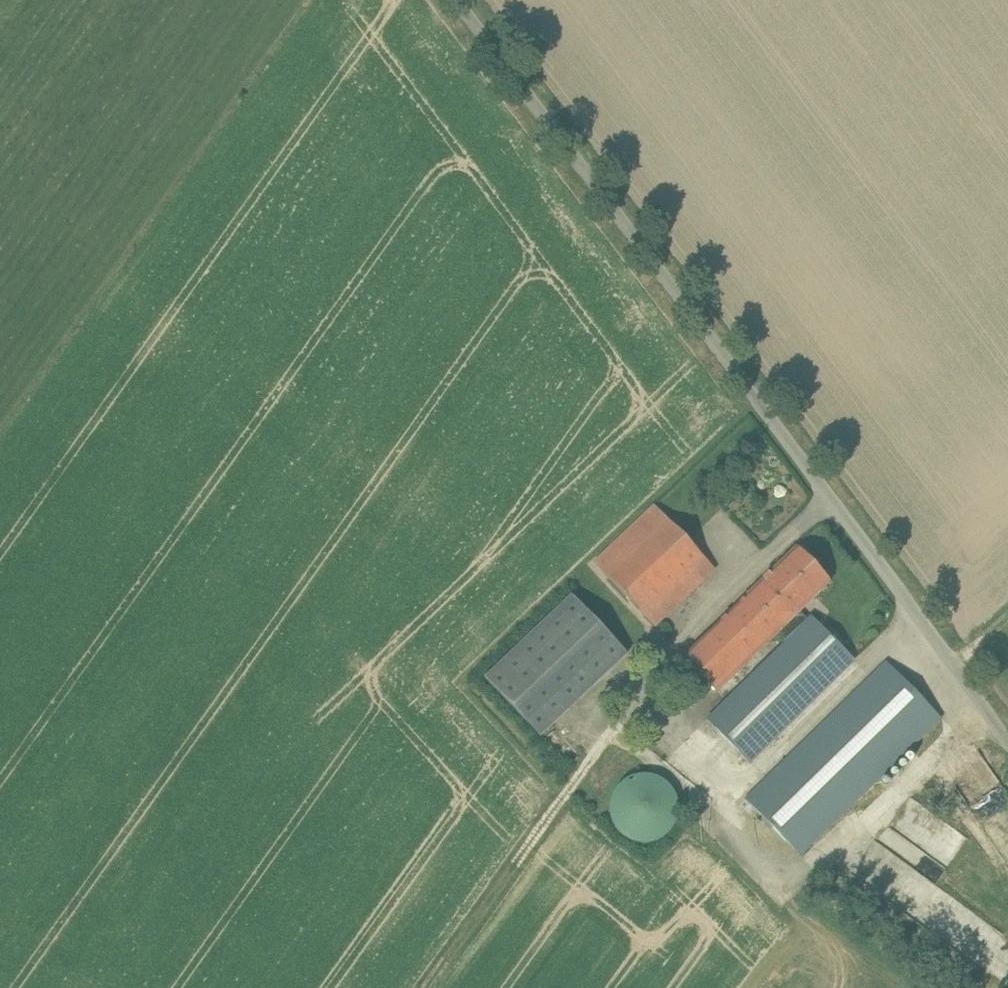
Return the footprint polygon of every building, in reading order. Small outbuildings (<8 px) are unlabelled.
[(655,505),(596,562),(656,625),(716,568),(655,505)] [(797,545),(683,657),(716,690),(777,631),(786,640),(707,718),(752,764),(855,659),(813,616),(809,620),(800,610),(830,580),(797,545)] [(540,735),(628,652),(572,594),(485,677),(540,735)] [(887,661),(746,800),(800,855),(942,717),(887,661)] [(677,818),(679,807),(677,796),(672,787),(664,779),(655,774),(644,773),(633,774),(624,779),(616,787),(611,796),(610,807),(611,818),(616,827),(624,835),(633,840),(644,842),(655,840),(664,835),(672,827),(677,818)]
